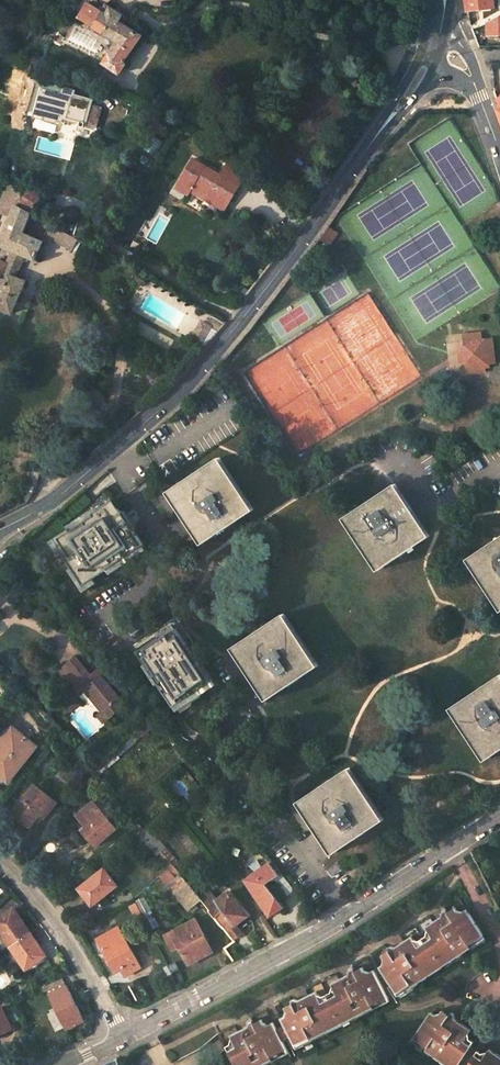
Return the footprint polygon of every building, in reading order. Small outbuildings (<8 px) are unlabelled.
[(119,74),(126,64),(124,62),(143,35),(125,23),(128,18),(122,14),(121,17),(110,10),(112,8),(106,4),(104,7),(94,0),(92,0),(82,16),(119,41),(104,63),(119,74)] [(467,11),(494,7),(494,0),(466,0),(467,11)] [(66,114),(71,115),(71,119),(88,122),(87,127),(100,129),(105,108),(93,106),(94,102),(77,98),(78,93),(66,91),(64,100),(44,95),(39,120),(64,125),(66,114)] [(212,203),(223,210),(243,176),(226,166),(220,175),(193,158),(176,187),(188,195),(193,186),(215,199),(212,203)] [(0,211),(0,212),(13,217),(18,205),(20,206),(24,189),(11,182),(0,211)] [(31,188),(20,206),(32,213),(33,214),(43,195),(31,188)] [(12,313),(26,281),(16,277),(25,256),(35,260),(43,242),(28,235),(23,233),(32,213),(20,206),(18,205),(13,217),(1,245),(14,251),(8,264),(0,260),(0,308),(12,313)] [(80,216),(72,236),(84,241),(91,220),(80,216)] [(28,235),(43,242),(46,234),(31,227),(28,235)] [(494,365),(492,339),(482,340),(481,334),(463,336),(464,346),(465,363),(466,374),(486,372),(485,366),(494,365)] [(173,493),(203,539),(220,527),(222,530),(233,523),(231,520),(249,508),(218,462),(201,474),(199,471),(188,478),(190,481),(173,493)] [(348,519),(379,565),(396,553),(398,556),(410,549),(408,546),(425,535),(394,489),(377,500),(375,497),(364,505),(366,508),(348,519)] [(72,567),(83,584),(95,577),(107,568),(143,545),(134,532),(122,514),(113,500),(99,509),(70,528),(56,537),(64,550),(62,552),(72,567)] [(69,526),(70,528),(99,509),(98,506),(69,526)] [(127,510),(122,514),(134,532),(139,529),(127,510)] [(59,553),(62,552),(64,550),(56,537),(51,541),(59,553)] [(499,602),(499,540),(498,538),(487,545),(489,548),(472,560),(499,602)] [(146,550),(143,545),(107,568),(111,573),(146,550)] [(14,549),(7,556),(14,564),(21,558),(14,549)] [(99,582),(95,577),(83,584),(72,567),(69,569),(84,592),(99,582)] [(237,649),(267,695),(285,683),(287,686),(298,679),(296,676),(313,664),(283,618),(265,630),(263,627),(252,635),(254,637),(237,649)] [(157,635),(159,637),(175,627),(173,624),(157,635)] [(176,706),(212,681),(203,668),(176,626),(175,627),(159,637),(138,651),(146,664),(158,682),(175,706),(176,706)] [(86,688),(102,709),(96,714),(101,722),(106,718),(108,721),(113,718),(110,715),(119,707),(113,700),(117,697),(99,674),(92,680),(87,674),(73,656),(58,669),(74,688),(81,682),(86,688)] [(158,682),(146,664),(143,666),(155,684),(158,682)] [(212,681),(176,706),(178,710),(218,684),(207,666),(203,668),(212,681)] [(99,674),(94,668),(87,674),(92,680),(99,674)] [(485,755),(499,745),(499,679),(484,690),(482,687),(470,694),(472,697),(455,709),(485,755)] [(81,682),(74,688),(78,693),(86,688),(81,682)] [(123,704),(117,697),(113,700),(119,707),(123,704)] [(149,714),(139,723),(145,730),(150,725),(155,721),(149,714)] [(139,723),(129,732),(135,738),(145,730),(139,723)] [(12,728),(0,743),(0,770),(9,777),(7,780),(7,781),(35,746),(12,728)] [(303,803),(333,849),(350,837),(352,840),(363,833),(361,830),(379,818),(348,772),(331,784),(329,781),(318,788),(320,791),(303,803)] [(57,801),(36,783),(18,806),(35,819),(40,812),(45,816),(57,801)] [(94,799),(78,813),(87,824),(83,827),(97,843),(117,826),(94,799)] [(163,850),(144,829),(136,836),(154,857),(163,850)] [(262,865),(257,856),(249,862),(254,870),(262,865)] [(285,901),(266,881),(272,878),(286,894),(293,888),(281,873),(279,874),(268,861),(262,865),(254,870),(244,875),(271,910),(285,901)] [(189,866),(182,872),(190,881),(197,875),(189,866)] [(116,885),(103,868),(78,888),(91,905),(116,885)] [(182,872),(170,882),(191,906),(203,895),(201,894),(190,881),(182,872)] [(250,909),(229,885),(218,896),(210,886),(201,894),(203,895),(209,903),(212,906),(211,907),(223,924),(227,930),(235,922),(239,919),(250,909)] [(430,933),(423,938),(442,967),(486,938),(466,909),(459,914),(455,907),(447,912),(445,909),(443,911),(442,916),(425,927),(430,933)] [(12,943),(29,932),(13,908),(0,917),(0,930),(1,932),(3,930),(12,943)] [(196,919),(165,935),(172,949),(179,946),(188,964),(212,951),(196,919)] [(234,939),(243,931),(235,922),(227,930),(234,939)] [(118,926),(97,939),(116,972),(122,968),(126,975),(141,966),(137,959),(118,926)] [(18,957),(25,968),(44,955),(29,932),(12,943),(21,956),(18,957)] [(386,962),(379,967),(398,996),(442,967),(423,938),(415,943),(411,936),(395,947),(390,946),(387,948),(389,951),(382,956),(386,962)] [(176,961),(168,965),(172,972),(180,968),(176,961)] [(172,972),(168,965),(164,968),(167,975),(170,973),(172,972)] [(335,990),(327,994),(343,1025),(390,1001),(374,970),(366,974),(362,967),(355,971),(353,968),(350,970),(349,974),(331,983),(335,990)] [(63,979),(45,987),(66,1029),(83,1020),(63,979)] [(288,1014),(281,1018),(296,1049),(343,1025),(327,994),(319,998),(316,991),(298,1000),(294,998),(291,1000),(292,1003),(285,1007),(288,1014)] [(10,1028),(1,1007),(0,1007),(0,1032),(10,1028)] [(411,1040),(447,1064),(458,1064),(474,1041),(467,1036),(471,1030),(455,1019),(454,1014),(451,1012),(449,1015),(442,1010),(438,1017),(431,1012),(411,1040)] [(225,1046),(236,1064),(266,1064),(289,1053),(273,1022),(265,1026),(262,1019),(254,1023),(252,1020),(249,1022),(247,1026),(230,1035),(234,1041),(225,1046)] [(468,1064),(499,1064),(499,1056),(489,1049),(485,1055),(477,1050),(468,1064)]
